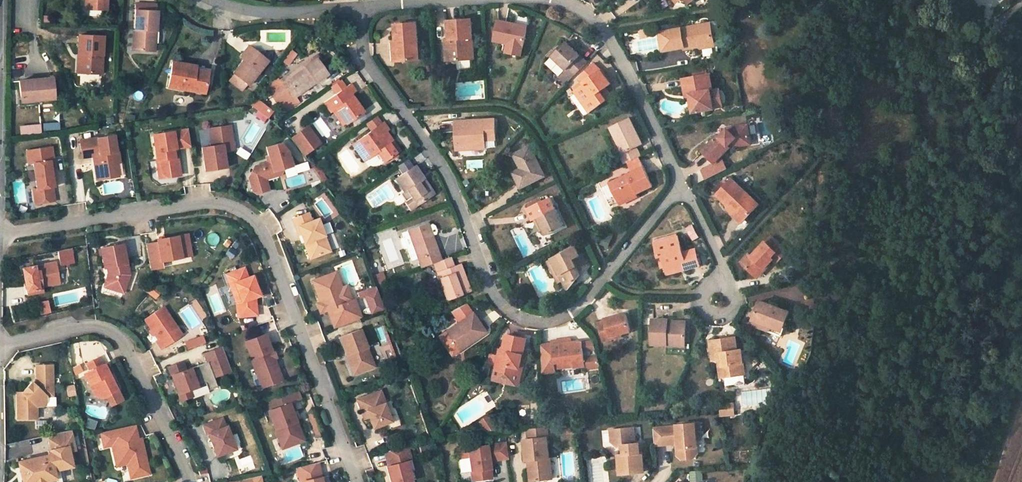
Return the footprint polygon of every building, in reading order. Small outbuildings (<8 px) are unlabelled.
[(88,9),(106,10),(106,0),(88,0),(88,9)] [(157,12),(136,11),(135,31),(137,31),(136,51),(155,52),(155,32),(157,32),(157,12)] [(471,20),(448,21),(450,40),(451,40),(451,46),(450,46),(451,61),(474,60),(471,20)] [(527,26),(498,21),(494,41),(510,44),(508,53),(522,55),(524,47),(527,26)] [(417,24),(395,25),(396,43),(393,43),(394,48),(400,48),(400,62),(419,61),(417,24)] [(710,24),(660,32),(663,51),(684,47),(684,50),(699,47),(714,44),(710,24)] [(102,37),(78,36),(77,55),(81,55),(81,73),(101,74),(102,37)] [(588,62),(566,42),(552,57),(568,72),(561,79),(567,84),(588,62)] [(252,49),(247,46),(239,58),(243,61),(252,49)] [(243,61),(233,74),(248,86),(267,62),(252,49),(243,61)] [(323,65),(316,57),(303,66),(304,68),(312,62),(317,69),(323,65)] [(545,64),(561,79),(568,72),(552,57),(545,64)] [(303,66),(280,82),(292,100),(327,75),(322,68),(318,71),(317,69),(312,62),(304,68),(303,66)] [(195,67),(172,63),(168,88),(203,94),(206,76),(194,74),(195,67)] [(207,69),(195,67),(194,74),(206,76),(207,69)] [(585,85),(576,92),(586,107),(591,103),(595,108),(611,97),(605,89),(610,85),(600,71),(583,83),(585,85)] [(709,73),(683,78),(685,94),(690,93),(693,113),(714,109),(716,109),(725,107),(723,97),(714,98),(712,91),(712,90),(709,73)] [(29,81),(19,82),(20,99),(37,98),(37,100),(53,99),(52,79),(45,80),(29,81)] [(363,112),(353,98),(350,99),(348,96),(351,94),(355,92),(350,84),(324,102),(331,113),(333,111),(336,109),(346,124),(350,121),(359,115),(363,112)] [(722,89),(712,91),(714,98),(723,97),(722,89)] [(692,113),(693,113),(690,93),(685,94),(686,101),(689,101),(692,113)] [(259,97),(250,106),(264,121),(273,112),(259,97)] [(590,112),(595,108),(591,103),(586,107),(590,112)] [(822,122),(823,122),(824,109),(823,108),(822,108),(820,108),(819,108),(818,109),(817,110),(816,111),(815,112),(814,113),(814,115),(814,116),(814,117),(815,119),(815,120),(816,121),(817,122),(819,122),(820,122),(822,122)] [(344,126),(346,124),(336,109),(333,111),(344,126)] [(350,121),(351,123),(361,117),(359,115),(350,121)] [(382,124),(376,116),(366,123),(372,131),(373,131),(382,124)] [(629,118),(610,127),(623,153),(620,155),(625,164),(641,157),(636,148),(642,145),(629,118)] [(495,120),(456,123),(457,145),(480,144),(480,140),(485,140),(496,139),(495,120)] [(372,131),(353,145),(365,161),(377,152),(384,162),(399,152),(385,133),(388,131),(383,124),(382,124),(373,131),(372,131)] [(750,140),(747,126),(727,129),(727,130),(720,138),(718,136),(703,152),(714,163),(730,148),(738,147),(737,143),(750,140)] [(226,167),(223,151),(234,149),(231,133),(228,133),(223,130),(223,127),(209,129),(212,146),(202,148),(205,171),(226,167)] [(174,157),(173,149),(190,146),(188,129),(153,135),(157,161),(161,160),(162,172),(168,177),(180,175),(177,157),(174,157)] [(291,140),(293,142),(303,155),(318,144),(307,129),(291,140)] [(119,163),(118,152),(116,152),(114,136),(79,141),(82,158),(93,157),(97,156),(98,162),(94,163),(96,175),(105,174),(106,179),(118,177),(116,163),(119,163)] [(486,149),(485,140),(480,140),(480,144),(457,145),(458,151),(486,149)] [(280,175),(283,169),(294,165),(291,156),(288,157),(287,152),(279,144),(266,148),(270,162),(254,167),(249,178),(253,191),(257,194),(268,190),(265,179),(280,175)] [(28,164),(32,164),(51,160),(52,168),(55,168),(52,146),(26,150),(28,164)] [(530,148),(514,155),(522,169),(514,173),(521,188),(544,176),(530,148)] [(398,165),(404,174),(414,168),(408,158),(398,165)] [(645,168),(640,158),(628,164),(633,173),(609,184),(620,205),(638,197),(636,194),(653,186),(645,168)] [(52,168),(51,160),(32,164),(36,188),(32,188),(35,205),(56,202),(54,188),(55,187),(52,168)] [(168,177),(162,172),(161,160),(157,161),(160,178),(168,177)] [(313,170),(319,179),(322,177),(322,173),(318,167),(313,170)] [(404,174),(396,180),(403,190),(405,189),(417,205),(433,194),(414,167),(414,168),(404,174)] [(732,180),(717,196),(731,208),(732,207),(746,219),(759,205),(732,180)] [(410,209),(417,205),(405,189),(403,190),(399,193),(410,209)] [(550,199),(528,209),(534,221),(535,220),(539,219),(544,229),(547,235),(564,227),(550,199)] [(742,223),(746,219),(732,207),(731,208),(729,210),(742,223)] [(329,251),(317,219),(311,221),(307,213),(292,219),(298,235),(300,235),(304,243),(308,241),(314,257),(329,251)] [(540,231),(544,229),(539,219),(535,220),(540,231)] [(429,226),(428,223),(407,230),(420,268),(434,264),(441,261),(432,236),(429,226)] [(432,225),(429,226),(432,236),(436,235),(437,232),(435,226),(432,225)] [(190,247),(187,234),(157,240),(157,242),(146,244),(151,269),(163,267),(162,261),(181,257),(180,249),(190,247)] [(749,255),(742,263),(756,277),(772,260),(776,263),(787,252),(771,237),(751,258),(749,255)] [(680,240),(657,245),(660,258),(664,257),(666,269),(686,264),(688,272),(702,269),(697,253),(684,256),(680,240)] [(314,257),(308,241),(304,243),(310,259),(314,257)] [(127,264),(123,244),(101,249),(105,269),(108,268),(109,274),(106,282),(115,285),(113,290),(124,293),(129,275),(129,272),(126,270),(128,268),(127,264)] [(191,255),(190,247),(180,249),(181,257),(191,255)] [(575,247),(552,259),(553,260),(559,271),(563,280),(567,289),(569,288),(580,275),(578,271),(588,267),(582,254),(579,256),(575,247)] [(57,251),(60,265),(70,263),(67,249),(57,251)] [(434,264),(447,300),(467,292),(462,281),(465,280),(459,265),(453,267),(450,258),(441,261),(434,264)] [(553,260),(549,262),(558,282),(563,280),(559,271),(553,260)] [(54,262),(26,268),(30,291),(27,292),(27,295),(43,292),(42,287),(59,283),(54,262)] [(669,277),(688,272),(686,264),(666,269),(669,277)] [(22,269),(27,292),(30,291),(26,268),(22,269)] [(257,316),(255,298),(259,296),(252,277),(248,279),(244,269),(226,275),(230,286),(235,284),(241,302),(237,304),(238,318),(257,316)] [(341,288),(335,272),(312,281),(324,311),(327,310),(332,308),(339,326),(361,318),(354,299),(351,300),(347,302),(341,288)] [(378,275),(372,277),(375,285),(381,283),(378,275)] [(241,302),(235,284),(230,286),(237,304),(241,302)] [(351,300),(346,286),(341,288),(347,302),(351,300)] [(375,286),(357,292),(359,297),(365,295),(372,314),(384,309),(375,286)] [(38,303),(41,315),(51,313),(48,301),(38,303)] [(789,312),(760,301),(754,320),(772,326),(770,331),(781,335),(784,328),(789,312)] [(452,311),(459,322),(471,314),(465,305),(452,311)] [(182,334),(162,306),(144,319),(158,339),(156,340),(161,348),(163,347),(182,334)] [(339,326),(332,308),(327,310),(334,328),(339,326)] [(606,321),(599,323),(604,341),(612,338),(611,336),(621,333),(631,330),(625,312),(605,318),(606,321)] [(459,322),(444,333),(454,349),(467,340),(469,343),(484,333),(483,332),(487,329),(481,321),(478,323),(471,314),(459,322)] [(669,321),(653,320),(651,345),(668,346),(668,343),(685,344),(686,323),(669,323),(669,321)] [(752,325),(770,331),(772,326),(754,320),(752,325)] [(374,366),(360,329),(339,337),(346,355),(350,354),(357,373),(374,366)] [(454,349),(444,333),(438,337),(450,355),(456,351),(454,349)] [(271,359),(268,352),(271,351),(264,334),(244,342),(255,370),(260,369),(262,373),(266,375),(270,384),(282,380),(273,358),(271,359)] [(526,340),(507,335),(504,352),(500,351),(498,357),(497,361),(497,365),(495,372),(518,377),(523,356),(526,340)] [(735,337),(711,340),(713,361),(719,360),(723,359),(726,377),(745,374),(741,349),(737,350),(735,337)] [(456,351),(469,343),(467,340),(454,349),(456,351)] [(551,344),(554,363),(572,361),(573,368),(585,366),(584,357),(583,352),(582,343),(580,342),(571,343),(560,345),(559,341),(551,342),(551,344)] [(587,343),(582,343),(583,352),(591,351),(587,343)] [(555,370),(551,344),(541,346),(542,372),(547,371),(547,373),(555,372),(555,370)] [(231,370),(222,347),(204,354),(207,362),(185,370),(182,362),(168,367),(181,400),(192,396),(190,389),(206,383),(208,390),(218,387),(214,377),(231,370)] [(357,373),(350,354),(346,355),(353,374),(357,373)] [(498,357),(491,356),(489,364),(497,365),(497,361),(498,357)] [(494,381),(520,386),(523,369),(526,357),(523,356),(518,377),(495,372),(494,381)] [(593,356),(584,357),(585,366),(585,370),(599,368),(593,356)] [(117,390),(104,364),(102,365),(99,358),(87,363),(90,371),(84,374),(95,396),(102,398),(106,396),(117,390)] [(555,370),(573,368),(572,361),(554,363),(555,370)] [(42,404),(47,401),(47,396),(53,396),(52,365),(36,365),(36,379),(41,382),(37,387),(32,383),(23,394),(18,394),(18,417),(37,417),(37,404),(42,404)] [(270,384),(266,375),(262,373),(260,369),(255,370),(262,387),(270,384)] [(268,400),(272,409),(293,401),(301,398),(297,389),(268,400)] [(122,399),(117,390),(106,396),(110,405),(122,399)] [(385,403),(381,391),(357,400),(362,412),(367,411),(369,417),(373,428),(391,421),(384,404),(385,403)] [(272,409),(268,400),(261,403),(264,412),(268,411),(272,409)] [(296,410),(293,401),(272,409),(268,411),(275,429),(279,428),(286,446),(303,440),(292,411),(296,410)] [(235,449),(226,426),(225,427),(222,418),(204,425),(207,434),(208,434),(216,456),(235,449)] [(491,429),(485,420),(475,426),(478,430),(491,429)] [(697,440),(696,432),(700,432),(700,423),(677,425),(677,427),(654,429),(655,446),(678,444),(679,449),(677,449),(678,456),(682,460),(694,459),(698,454),(697,440)] [(548,458),(547,437),(548,437),(547,426),(528,428),(529,438),(524,439),(526,460),(529,460),(530,465),(528,467),(529,481),(547,479),(546,469),(547,467),(550,467),(549,457),(548,458)] [(149,474),(144,449),(141,449),(139,438),(138,439),(128,441),(125,427),(101,432),(104,447),(112,445),(115,459),(122,457),(127,460),(128,463),(131,478),(149,474)] [(286,446),(279,428),(275,429),(282,448),(286,446)] [(644,473),(642,444),(636,444),(634,429),(611,431),(612,443),(617,447),(623,446),(624,452),(622,452),(618,456),(620,475),(644,473)] [(72,466),(69,451),(74,450),(70,430),(48,435),(51,450),(48,451),(49,455),(18,462),(23,481),(34,481),(34,480),(44,478),(44,481),(55,479),(53,470),(72,466)] [(489,460),(508,457),(506,441),(468,446),(457,448),(458,457),(469,456),(472,480),(491,477),(489,460)] [(407,462),(412,461),(408,446),(387,452),(391,466),(387,467),(391,481),(410,481),(412,481),(410,472),(407,462)] [(128,463),(127,460),(122,457),(115,459),(117,466),(128,463)] [(321,478),(322,478),(318,463),(298,468),(301,481),(322,481),(321,478)]
